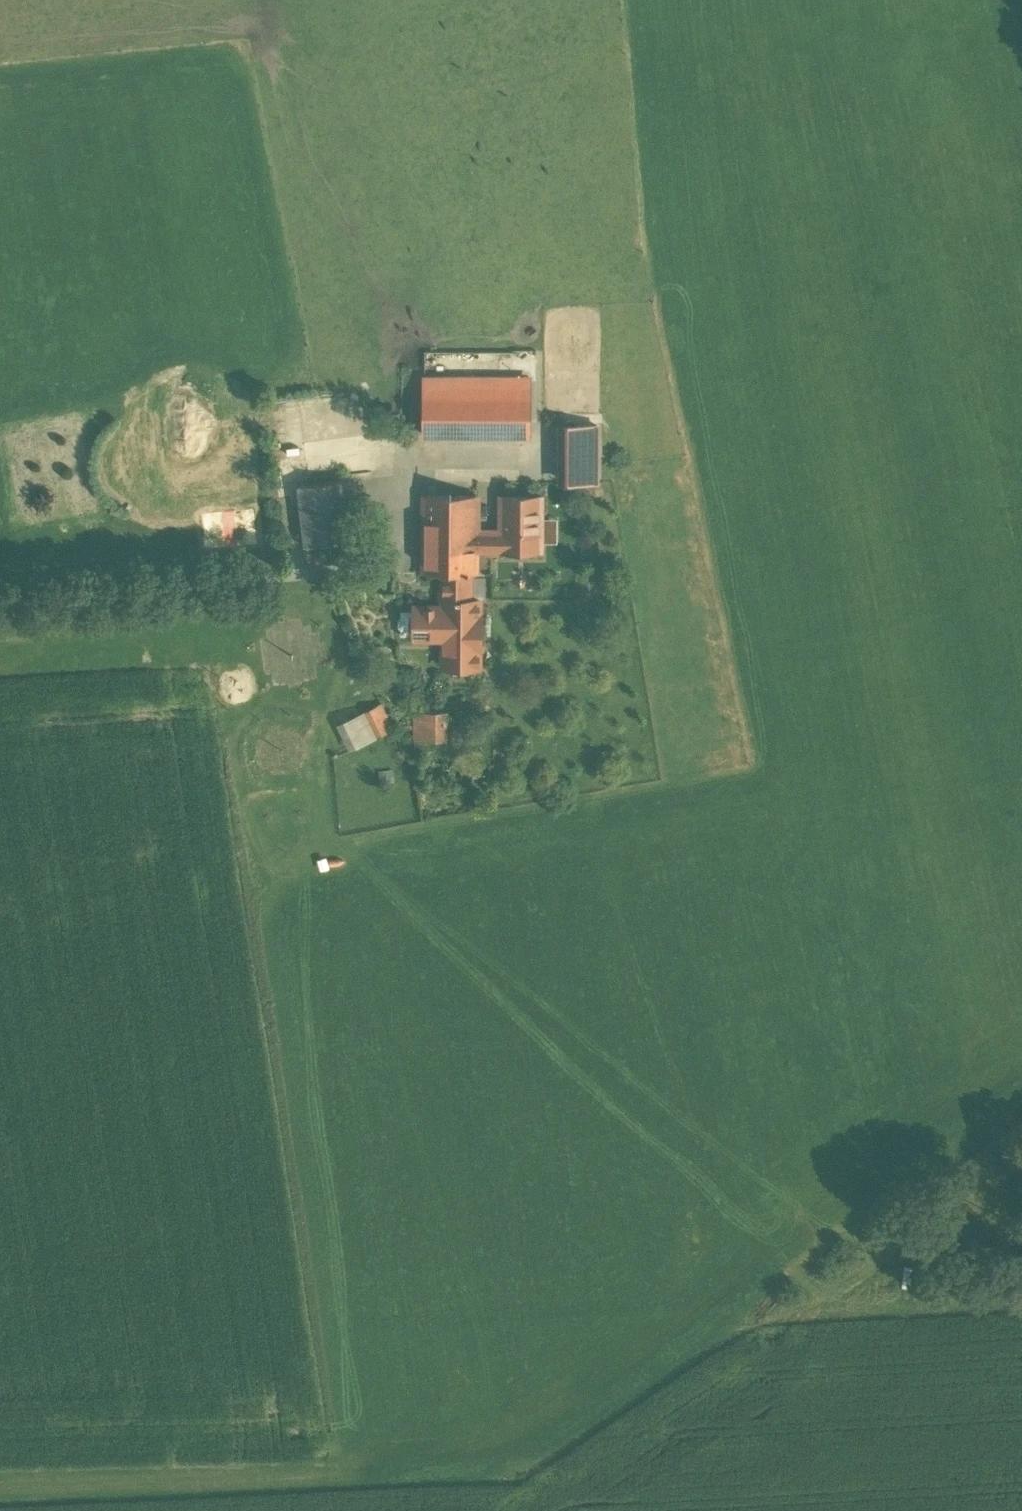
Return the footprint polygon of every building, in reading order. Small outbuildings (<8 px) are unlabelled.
[(513,351),(425,351),(425,369),(425,433),(536,434),(536,349),(513,349),(513,351)] [(557,481),(597,481),(598,425),(557,425),(557,481)] [(343,479),(299,484),(300,494),(306,544),(350,538),(343,479)] [(478,493),(424,493),(423,570),(445,570),(471,570),(478,570),(478,549),(478,530),(478,493)] [(542,494),(502,493),(502,530),(478,530),(478,549),(502,549),(542,550),(542,494)] [(471,570),(445,570),(445,604),(416,604),(416,608),(415,632),(416,636),(444,636),(444,663),(480,664),(480,598),(470,597),(471,570)] [(416,608),(402,608),(402,614),(400,616),(400,624),(402,626),(402,632),(415,632),(416,608)] [(392,725),(381,703),(367,710),(377,732),(392,725)] [(446,710),(428,710),(428,736),(446,736),(446,710)]
